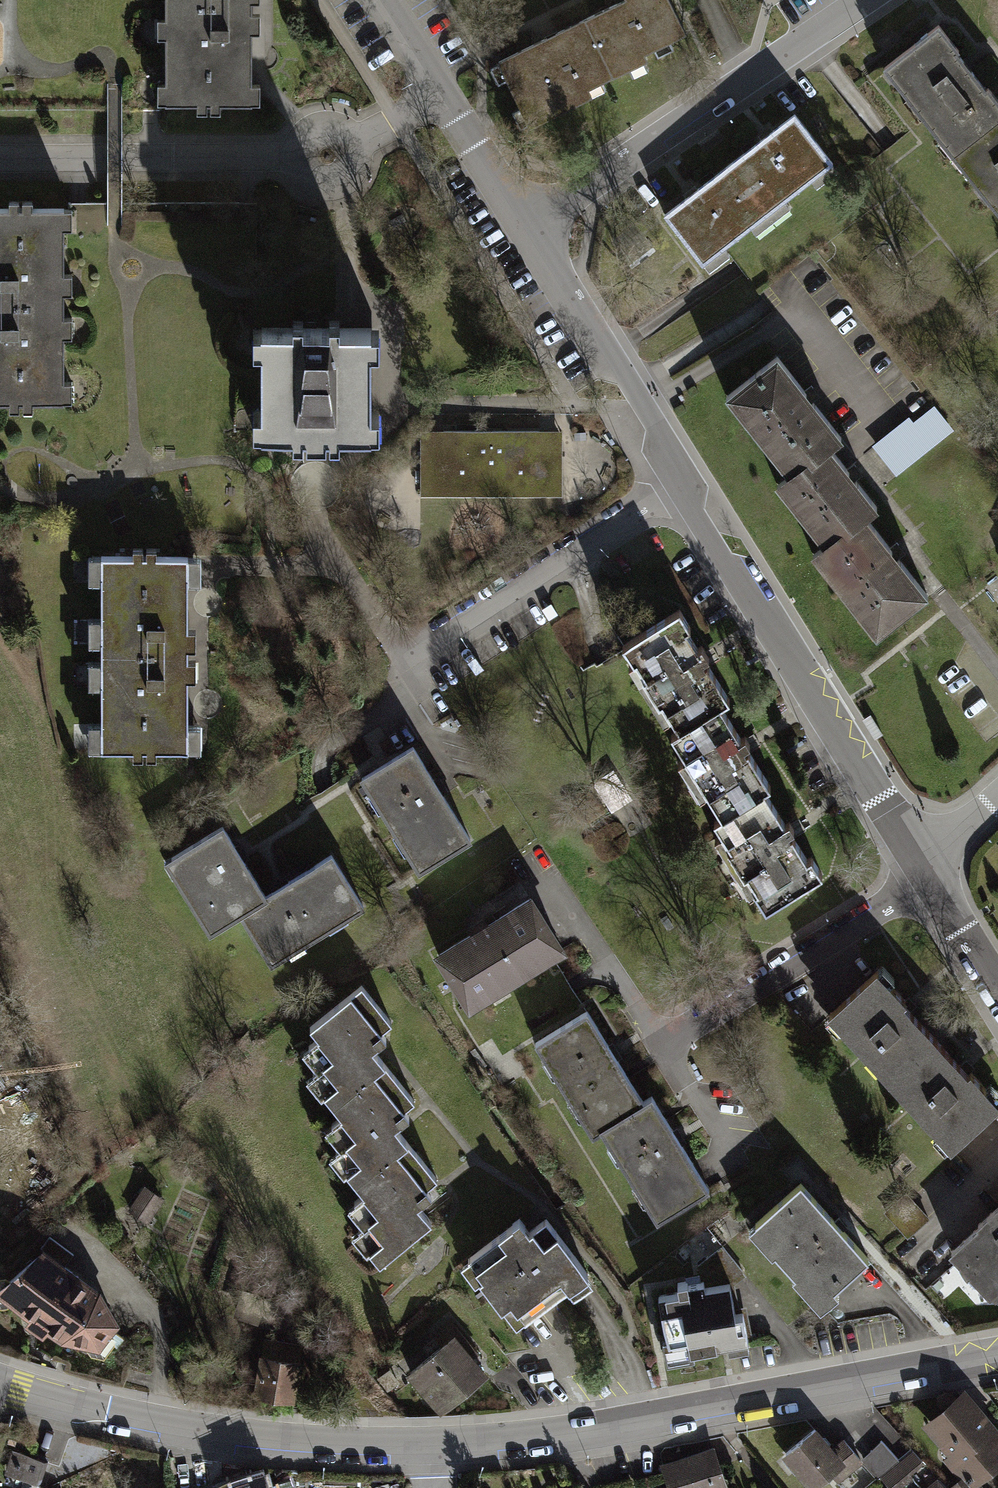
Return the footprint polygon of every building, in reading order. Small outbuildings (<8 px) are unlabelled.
[(580,24),(608,82),(642,66),(639,59),(681,39),(662,0),(618,0),(621,4),(580,24)] [(259,14),(251,14),(251,6),(165,6),(165,19),(164,21),(157,21),(157,40),(164,40),(164,45),(164,54),(164,65),(164,77),(164,85),(156,85),(156,107),(164,107),(164,111),(195,111),(195,119),(219,119),(219,111),(249,111),(249,107),(260,107),(260,99),(260,85),(250,85),(250,58),(250,36),(259,36),(259,14)] [(608,82),(580,24),(495,64),(527,131),(591,100),(587,92),(608,82)] [(938,27),(918,43),(915,45),(885,69),(953,155),(997,121),(997,104),(989,92),(986,94),(969,73),(965,68),(961,63),(953,54),(957,51),(943,33),(938,27)] [(830,167),(794,121),(778,134),(770,139),(750,155),(747,157),(732,168),(768,214),(830,167)] [(953,155),(997,214),(997,121),(953,155)] [(768,214),(732,168),(717,179),(714,182),(694,197),(690,200),(667,217),(702,264),(768,214)] [(68,305),(69,299),(78,298),(77,278),(68,278),(68,233),(78,234),(78,209),(70,209),(33,210),(33,202),(10,202),(10,208),(0,208),(0,306),(68,305)] [(68,305),(0,306),(0,406),(13,406),(13,416),(37,415),(36,406),(76,405),(76,386),(68,386),(68,341),(76,341),(76,321),(68,321),(68,305)] [(288,333),(252,333),(253,352),(264,351),(265,417),(255,417),(256,437),(291,436),(292,447),(302,447),(314,447),(337,446),(337,439),(375,438),(375,420),(366,420),(365,356),(376,356),(375,332),(339,332),(339,320),(321,321),(321,329),(305,329),(304,320),(288,321),(288,333)] [(774,352),(723,391),(789,475),(828,445),(839,436),(816,406),(807,394),(799,384),(774,352)] [(910,422),(876,449),(896,474),(953,429),(934,404),(930,407),(910,422)] [(438,431),(420,431),(420,495),(562,495),(562,431),(547,431),(438,431)] [(865,514),(875,507),(851,475),(828,445),(789,475),(779,483),(826,544),(865,514)] [(876,635),(928,596),(894,552),(865,514),(826,544),(813,554),(876,635)] [(101,556),(101,653),(186,652),(186,602),(186,556),(101,556)] [(672,717),(681,730),(721,705),(730,700),(709,666),(715,662),(711,655),(707,648),(700,652),(686,629),(691,626),(680,609),(622,645),(625,648),(633,662),(628,665),(664,722),(672,717)] [(187,705),(186,652),(101,653),(101,749),(187,749),(187,705)] [(709,794),(721,815),(763,789),(770,785),(750,752),(755,749),(752,743),(749,738),(744,741),(721,705),(681,730),(673,735),(688,759),(681,763),(703,798),(709,794)] [(397,755),(363,775),(421,870),(473,838),(446,795),(440,786),(415,744),(397,755)] [(763,789),(721,815),(712,820),(720,834),(714,838),(751,897),(755,895),(765,910),(821,876),(810,858),(806,861),(792,838),(798,834),(794,828),(791,823),(786,826),(763,789)] [(222,822),(165,858),(211,930),(244,910),(268,895),(246,860),(243,856),(241,853),(222,822)] [(279,888),(268,895),(244,910),(276,959),(364,904),(333,854),(287,883),(282,886),(279,888)] [(468,930),(435,951),(470,1008),(553,956),(566,948),(561,941),(552,927),(543,913),(535,899),(530,891),(482,921),(468,930)] [(848,1037),(886,1078),(934,1035),(920,1021),(919,1020),(911,1010),(907,1006),(905,1004),(902,1000),(904,998),(874,965),(872,967),(866,972),(854,983),(842,994),(830,1005),(824,1011),(829,1016),(848,1037)] [(352,995),(310,1029),(334,1059),(324,1067),(338,1085),(324,1097),(334,1108),(374,1075),(385,1067),(372,1052),(387,1040),(352,995)] [(588,1011),(535,1044),(593,1137),(601,1131),(601,1130),(645,1102),(644,1100),(630,1078),(627,1074),(625,1071),(618,1059),(613,1051),(608,1044),(588,1011)] [(934,1035),(886,1078),(928,1124),(948,1146),(951,1144),(957,1138),(968,1128),(979,1118),(990,1108),(996,1103),(997,1101),(997,1100),(970,1069),(969,1068),(966,1070),(964,1068),(960,1064),(952,1055),(950,1053),(934,1035)] [(348,1175),(357,1186),(398,1153),(407,1145),(395,1130),(409,1118),(374,1075),(334,1108),(357,1138),(347,1146),(362,1164),(348,1175)] [(663,1113),(652,1095),(644,1100),(645,1102),(601,1130),(601,1131),(657,1222),(711,1189),(709,1188),(705,1181),(697,1168),(693,1161),(683,1145),(678,1137),(673,1129),(667,1119),(665,1116),(663,1113)] [(394,1254),(405,1245),(431,1224),(418,1207),(432,1196),(398,1153),(357,1186),(380,1215),(369,1224),(384,1242),(369,1254),(379,1266),(394,1254)] [(131,1208),(151,1221),(167,1197),(147,1184),(131,1208)] [(804,1185),(752,1232),(775,1258),(779,1255),(799,1278),(796,1281),(824,1312),(843,1295),(839,1291),(872,1261),(804,1185)] [(965,1275),(968,1273),(988,1296),(990,1294),(994,1297),(997,1295),(997,1202),(995,1205),(981,1217),(974,1223),(976,1225),(969,1231),(954,1244),(947,1251),(957,1262),(959,1267),(965,1275)] [(518,1220),(458,1266),(472,1284),(478,1280),(514,1327),(565,1288),(572,1297),(592,1281),(546,1221),(529,1234),(518,1220)] [(0,1291),(0,1302),(28,1324),(24,1330),(42,1343),(47,1336),(62,1347),(102,1354),(119,1327),(99,1292),(43,1251),(0,1291)] [(680,1292),(658,1296),(667,1342),(659,1344),(664,1366),(693,1360),(692,1353),(718,1348),(720,1355),(748,1350),(747,1344),(750,1343),(744,1312),(737,1314),(731,1285),(703,1290),(701,1280),(679,1285),(680,1292)] [(453,1323),(430,1342),(438,1352),(407,1378),(440,1419),(489,1379),(474,1361),(480,1356),(453,1323)] [(303,1352),(262,1346),(254,1403),(295,1409),(303,1352)] [(922,1426),(948,1455),(944,1459),(961,1479),(970,1487),(977,1487),(982,1483),(997,1469),(997,1424),(965,1388),(922,1426)] [(782,1457),(807,1487),(815,1487),(832,1475),(838,1482),(862,1463),(860,1460),(842,1439),(831,1448),(816,1429),(782,1457)] [(860,1460),(862,1463),(878,1480),(881,1476),(892,1487),(901,1487),(913,1477),(911,1474),(924,1462),(913,1449),(900,1461),(881,1440),(860,1460)] [(659,1462),(667,1487),(728,1487),(714,1444),(659,1462)] [(49,1463),(14,1451),(6,1473),(41,1486),(49,1463)] [(229,1487),(265,1487),(261,1477),(229,1487)] [(292,1477),(270,1482),(271,1487),(295,1487),(292,1477)] [(925,1487),(947,1487),(938,1478),(925,1487)] [(961,1479),(951,1487),(970,1487),(961,1479)]
